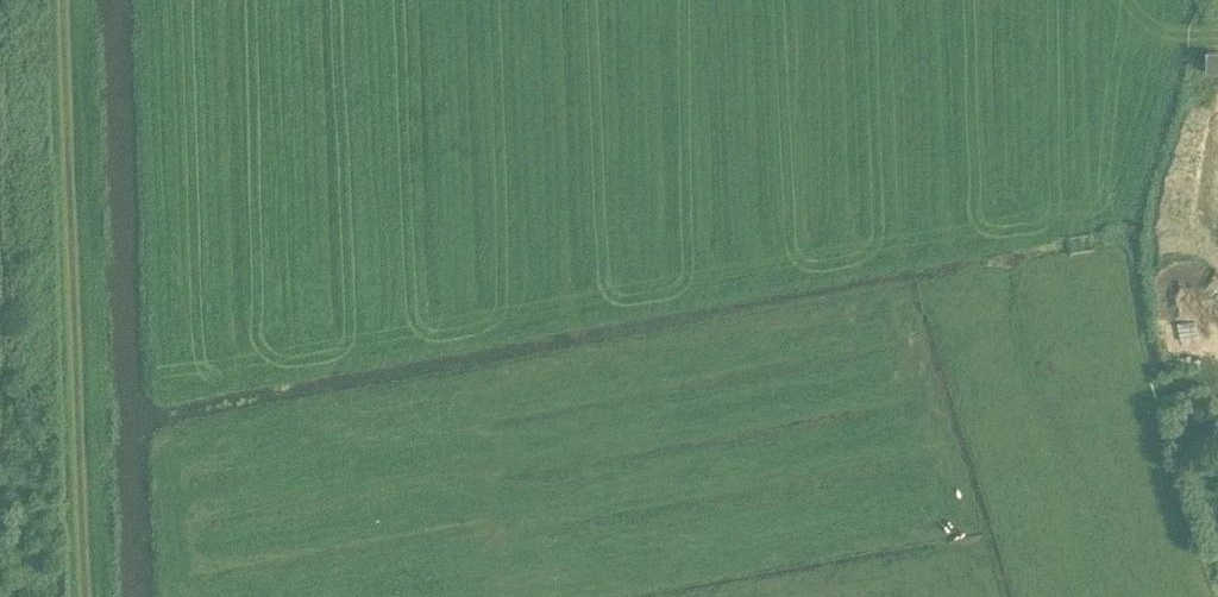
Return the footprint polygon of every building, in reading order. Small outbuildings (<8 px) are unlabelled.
[(1207,51),(1207,71),(1217,71),(1217,51),(1207,51)] [(1178,409),(1181,421),(1191,418),(1187,407),(1178,409)]
